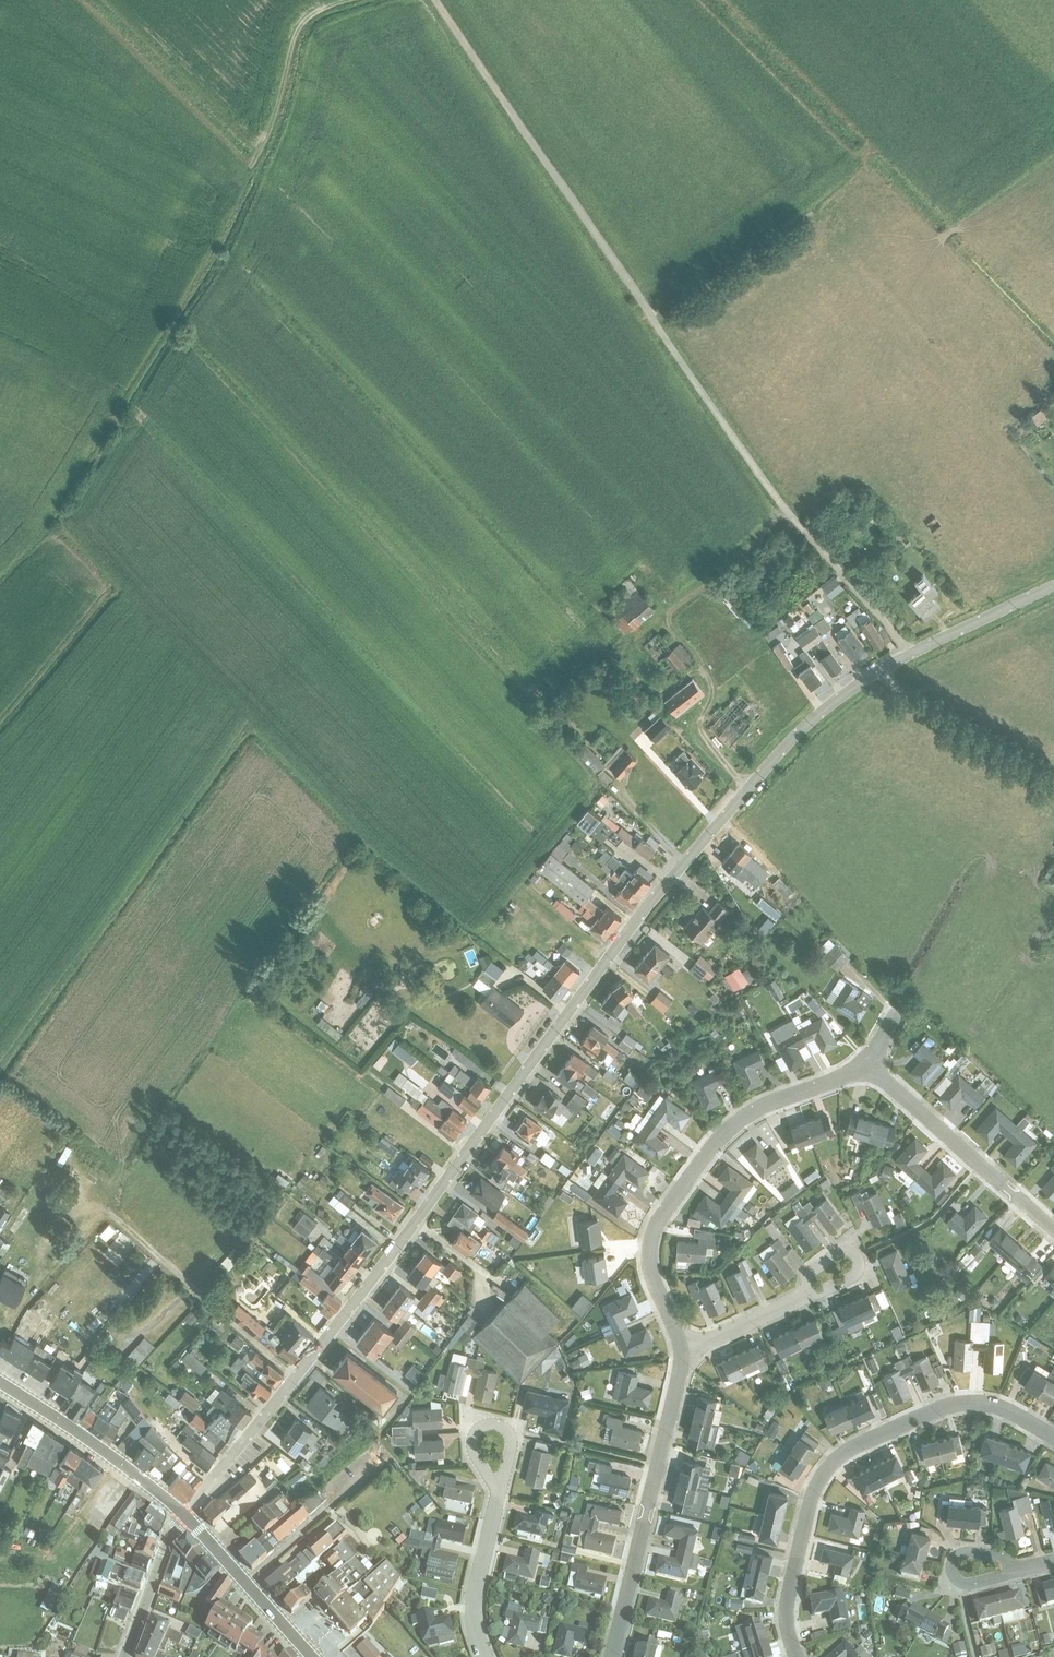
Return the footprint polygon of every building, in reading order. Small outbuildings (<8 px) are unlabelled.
[(1029,414),(1037,424),(1050,414),(1042,404),(1029,414)] [(925,521),(932,528),(940,521),(934,513),(925,521)] [(822,584),(831,595),(843,585),(834,574),(822,584)] [(613,620),(625,634),(654,609),(628,578),(619,585),(621,588),(617,591),(625,600),(617,606),(623,613),(613,620)] [(921,615),(924,620),(940,608),(932,598),(937,594),(924,578),(915,585),(921,592),(908,603),(919,616),(921,615)] [(796,633),(805,647),(823,635),(821,632),(831,624),(818,605),(814,608),(808,599),(803,603),(810,611),(807,613),(813,621),(796,633)] [(787,612),(783,618),(790,622),(794,616),(787,612)] [(858,620),(874,646),(885,639),(868,613),(858,620)] [(836,636),(850,657),(865,647),(850,626),(848,628),(844,621),(835,627),(835,630),(838,635),(836,636)] [(643,643),(673,676),(694,657),(679,640),(671,647),(656,631),(643,643)] [(781,639),(772,645),(787,666),(792,662),(783,649),(786,647),(781,639)] [(807,646),(799,650),(803,660),(811,657),(807,646)] [(831,648),(819,657),(830,672),(842,663),(831,648)] [(802,675),(810,686),(821,677),(813,666),(802,675)] [(693,678),(666,699),(677,714),(704,693),(693,678)] [(715,719),(709,724),(710,727),(731,745),(761,712),(739,691),(723,708),(720,705),(711,714),(715,719)] [(653,721),(645,728),(648,731),(647,732),(647,734),(651,738),(653,737),(656,740),(672,726),(656,708),(648,715),(653,721)] [(586,742),(576,751),(597,772),(598,772),(602,780),(607,785),(615,778),(603,768),(607,764),(621,777),(638,758),(621,744),(605,761),(586,742)] [(683,763),(675,771),(690,787),(703,775),(702,773),(706,770),(692,754),(690,756),(683,749),(676,756),(683,763)] [(603,793),(596,801),(602,806),(609,799),(603,793)] [(624,836),(601,818),(588,807),(577,821),(602,842),(607,836),(617,844),(624,836)] [(601,818),(624,836),(648,856),(660,842),(651,834),(646,839),(642,836),(643,835),(637,830),(634,834),(622,825),(621,826),(605,814),(601,818)] [(551,852),(562,861),(573,847),(577,851),(583,845),(576,839),(571,845),(568,843),(573,837),(567,833),(551,852)] [(730,851),(758,875),(762,879),(767,873),(749,856),(752,852),(739,841),(730,851)] [(602,843),(597,849),(603,853),(608,847),(602,843)] [(758,875),(730,851),(722,861),(735,872),(738,869),(752,882),(758,875)] [(562,861),(551,852),(538,868),(583,904),(613,928),(622,918),(607,907),(604,911),(588,898),(595,888),(562,861)] [(606,863),(642,892),(651,881),(648,879),(635,869),(632,873),(625,869),(627,866),(612,854),(606,863)] [(642,892),(606,863),(604,862),(601,867),(611,875),(610,876),(617,881),(615,883),(621,888),(615,896),(624,904),(625,901),(631,906),(642,892)] [(635,869),(648,879),(654,873),(640,862),(635,869)] [(1045,875),(1053,882),(1053,863),(1045,875)] [(780,876),(773,881),(786,896),(793,890),(780,876)] [(761,895),(756,901),(773,915),(778,909),(761,895)] [(557,899),(552,904),(571,920),(576,913),(561,901),(560,902),(557,899)] [(702,904),(683,927),(703,943),(730,908),(717,899),(709,909),(702,904)] [(613,928),(583,904),(578,910),(593,922),(589,926),(605,938),(613,928)] [(667,936),(673,929),(665,922),(659,930),(667,936)] [(829,937),(817,950),(838,970),(851,957),(829,937)] [(643,956),(659,969),(669,976),(674,970),(666,964),(667,959),(671,954),(655,941),(643,956)] [(563,943),(557,950),(566,957),(572,951),(563,943)] [(533,955),(569,984),(580,971),(565,959),(560,965),(559,964),(559,963),(554,959),(552,962),(537,950),(533,955)] [(569,984),(533,955),(530,959),(548,974),(540,984),(558,998),(569,984)] [(696,961),(714,975),(721,965),(715,960),(712,964),(701,955),(696,961)] [(659,969),(643,956),(634,968),(649,981),(659,969)] [(484,969),(473,985),(487,995),(480,1004),(510,1027),(516,1018),(518,1020),(525,1010),(494,986),(493,987),(491,986),(503,969),(491,960),(484,969)] [(714,975),(696,961),(689,970),(700,979),(704,975),(710,979),(714,975)] [(732,972),(725,976),(735,990),(738,988),(741,994),(748,989),(745,984),(754,977),(748,968),(742,971),(739,966),(732,971),(732,972)] [(840,976),(826,998),(858,1019),(872,997),(862,990),(863,990),(840,976)] [(717,997),(728,991),(721,978),(711,983),(716,991),(714,992),(717,997)] [(775,978),(764,984),(768,990),(770,988),(773,994),(774,994),(777,999),(784,994),(775,978)] [(613,988),(625,1003),(635,1016),(641,1011),(633,1000),(637,997),(623,980),(613,988)] [(393,984),(381,986),(382,995),(394,993),(393,984)] [(625,1003),(613,988),(601,1004),(616,1016),(625,1003)] [(668,1006),(667,1009),(669,1010),(672,1006),(670,1004),(673,1000),(660,990),(656,996),(668,1006)] [(713,993),(709,997),(715,1003),(719,999),(713,993)] [(668,1006),(656,996),(651,1002),(664,1012),(667,1009),(668,1006)] [(810,997),(807,1004),(817,1008),(820,1001),(810,997)] [(320,1002),(316,1006),(323,1012),(327,1008),(320,1002)] [(692,1002),(686,1007),(693,1014),(699,1009),(692,1002)] [(796,1023),(806,1042),(815,1037),(823,1051),(838,1043),(823,1015),(812,1021),(809,1016),(796,1023)] [(322,1017),(317,1023),(338,1040),(343,1034),(322,1017)] [(806,1042),(796,1023),(793,1017),(772,1028),(778,1040),(775,1042),(790,1070),(807,1061),(798,1047),(806,1042)] [(587,1035),(608,1050),(621,1059),(624,1054),(606,1040),(609,1035),(594,1024),(587,1035)] [(623,1039),(633,1046),(635,1045),(640,1048),(643,1045),(627,1033),(623,1039)] [(608,1050),(587,1035),(580,1044),(587,1048),(586,1049),(595,1055),(595,1054),(602,1059),(608,1050)] [(922,1058),(911,1071),(928,1084),(944,1065),(941,1062),(944,1059),(930,1047),(935,1042),(928,1035),(914,1051),(922,1058)] [(661,1037),(656,1041),(664,1052),(672,1046),(669,1041),(666,1044),(661,1037)] [(633,1046),(623,1039),(618,1045),(630,1053),(634,1047),(633,1046)] [(952,1040),(945,1047),(950,1052),(957,1044),(952,1040)] [(399,1043),(393,1051),(412,1066),(418,1058),(399,1043)] [(455,1047),(452,1052),(471,1065),(474,1061),(455,1047)] [(759,1049),(733,1061),(747,1090),(763,1083),(756,1067),(765,1063),(759,1049)] [(564,1065),(584,1080),(588,1074),(593,1077),(596,1079),(601,1072),(574,1051),(564,1065)] [(952,1079),(940,1093),(938,1096),(951,1107),(962,1095),(975,1106),(988,1091),(991,1093),(999,1085),(986,1074),(976,1087),(958,1072),(959,1068),(960,1069),(970,1058),(963,1052),(945,1073),(952,1079)] [(607,1069),(616,1076),(620,1071),(611,1064),(607,1069)] [(446,1076),(449,1071),(441,1065),(437,1070),(446,1076)] [(449,1071),(455,1076),(473,1089),(484,1097),(492,1087),(477,1075),(475,1079),(454,1065),(449,1071)] [(584,1080),(564,1065),(556,1076),(571,1087),(574,1083),(594,1097),(599,1091),(589,1083),(584,1080)] [(710,1072),(692,1080),(705,1109),(722,1102),(715,1087),(724,1083),(715,1067),(709,1069),(710,1072)] [(616,1076),(607,1069),(603,1076),(613,1084),(618,1077),(616,1076)] [(410,1093),(459,1130),(467,1119),(440,1098),(437,1102),(423,1092),(424,1090),(400,1071),(393,1080),(410,1093)] [(449,1071),(446,1076),(438,1087),(472,1113),(484,1097),(473,1089),(468,1095),(450,1082),(455,1076),(449,1071)] [(952,1079),(945,1073),(933,1086),(940,1093),(952,1079)] [(584,1080),(589,1083),(593,1077),(588,1074),(584,1080)] [(389,1086),(384,1093),(401,1105),(406,1099),(389,1086)] [(640,1086),(636,1093),(648,1101),(652,1095),(640,1086)] [(583,1106),(572,1097),(567,1104),(561,1100),(562,1098),(548,1088),(534,1106),(549,1117),(550,1116),(562,1125),(567,1119),(571,1122),(583,1106)] [(998,1090),(993,1095),(999,1100),(1003,1096),(998,1090)] [(572,1097),(583,1106),(587,1100),(576,1092),(572,1097)] [(459,1130),(410,1093),(409,1094),(413,1097),(411,1099),(413,1101),(411,1104),(417,1109),(416,1110),(439,1127),(438,1128),(452,1139),(459,1130)] [(633,1093),(629,1099),(631,1100),(630,1102),(633,1104),(635,1103),(636,1103),(639,1098),(633,1093)] [(645,1115),(662,1127),(667,1119),(681,1129),(692,1115),(665,1096),(665,1098),(660,1094),(645,1115)] [(626,1101),(620,1110),(626,1115),(632,1106),(626,1101)] [(1006,1134),(1017,1123),(996,1105),(975,1129),(988,1141),(1000,1128),(1006,1134)] [(636,1110),(631,1119),(638,1122),(642,1113),(636,1110)] [(1017,1123),(1006,1134),(1014,1141),(1003,1154),(1016,1165),(1037,1141),(1022,1128),(1033,1117),(1027,1112),(1017,1123)] [(868,1139),(874,1120),(851,1113),(845,1132),(868,1139)] [(806,1122),(812,1140),(834,1133),(828,1114),(806,1122)] [(536,1137),(543,1128),(544,1127),(526,1115),(514,1132),(523,1139),(523,1140),(529,1144),(529,1143),(531,1145),(536,1137)] [(662,1127),(645,1115),(634,1129),(639,1133),(633,1140),(659,1159),(670,1145),(656,1136),(662,1127)] [(611,1124),(607,1130),(619,1138),(623,1132),(621,1130),(625,1123),(618,1119),(614,1125),(611,1124)] [(874,1120),(868,1139),(890,1146),(896,1127),(874,1120)] [(812,1140),(806,1122),(784,1130),(790,1148),(792,1148),(793,1152),(799,1150),(798,1145),(805,1143),(806,1149),(814,1145),(812,1140)] [(543,1128),(536,1137),(541,1141),(548,1132),(543,1128)] [(386,1135),(379,1144),(394,1155),(399,1148),(389,1141),(391,1138),(386,1135)] [(911,1183),(926,1169),(918,1162),(929,1149),(915,1137),(894,1161),(903,1168),(899,1173),(906,1179),(903,1182),(908,1186),(911,1183)] [(596,1147),(602,1151),(608,1142),(602,1139),(596,1147)] [(757,1142),(743,1153),(763,1178),(785,1160),(776,1148),(767,1155),(757,1142)] [(497,1156),(524,1176),(528,1170),(515,1160),(520,1153),(512,1148),(511,1150),(504,1146),(497,1156)] [(615,1147),(607,1159),(613,1163),(621,1151),(615,1147)] [(536,1164),(540,1158),(530,1151),(526,1156),(536,1164)] [(546,1151),(540,1158),(554,1168),(560,1161),(546,1151)] [(423,1152),(418,1158),(430,1167),(434,1161),(423,1152)] [(608,1175),(621,1184),(626,1176),(640,1186),(650,1171),(624,1153),(608,1175)] [(854,1154),(852,1164),(857,1166),(860,1156),(854,1154)] [(393,1178),(389,1183),(402,1193),(406,1187),(409,1189),(416,1180),(420,1183),(429,1170),(410,1156),(406,1161),(403,1159),(398,1167),(400,1168),(392,1177),(393,1178)] [(524,1176),(497,1156),(489,1167),(495,1171),(493,1174),(501,1179),(502,1178),(505,1180),(501,1186),(525,1203),(529,1198),(514,1187),(518,1181),(519,1182),(524,1176)] [(926,1169),(911,1183),(913,1184),(911,1187),(915,1191),(918,1189),(923,1194),(926,1189),(935,1197),(934,1199),(940,1204),(949,1193),(943,1188),(957,1173),(943,1161),(932,1174),(926,1169)] [(562,1163),(558,1169),(567,1175),(571,1170),(562,1163)] [(726,1196),(742,1208),(747,1201),(743,1198),(753,1184),(754,1183),(728,1164),(718,1179),(731,1189),(726,1196)] [(881,1168),(879,1173),(882,1174),(881,1177),(890,1181),(892,1178),(895,1168),(885,1165),(884,1168),(881,1168)] [(621,1184),(608,1175),(603,1171),(594,1183),(599,1187),(592,1197),(618,1216),(629,1202),(615,1192),(621,1184)] [(870,1176),(872,1181),(880,1177),(878,1172),(870,1176)] [(1041,1187),(1053,1198),(1053,1172),(1041,1187)] [(279,1173),(275,1178),(286,1186),(290,1180),(279,1173)] [(305,1175),(297,1183),(302,1187),(309,1178),(305,1175)] [(481,1176),(470,1191),(494,1210),(506,1194),(481,1176)] [(828,1178),(820,1183),(824,1188),(831,1184),(828,1178)] [(569,1179),(564,1186),(567,1188),(568,1187),(579,1194),(577,1196),(585,1202),(586,1200),(587,1201),(591,1195),(569,1179)] [(373,1182),(365,1192),(371,1196),(368,1202),(394,1221),(401,1212),(402,1212),(405,1208),(404,1207),(405,1205),(373,1182)] [(795,1182),(781,1192),(786,1199),(800,1188),(795,1182)] [(743,1198),(747,1201),(757,1187),(753,1184),(743,1198)] [(340,1198),(340,1199),(351,1208),(356,1201),(341,1189),(336,1195),(340,1198)] [(864,1198),(870,1195),(867,1189),(861,1192),(864,1198)] [(565,1191),(561,1198),(570,1204),(575,1198),(565,1191)] [(864,1198),(861,1192),(861,1191),(852,1195),(859,1209),(865,1206),(874,1225),(890,1217),(878,1191),(870,1195),(864,1198)] [(334,1206),(340,1199),(333,1194),(328,1201),(334,1206)] [(549,1194),(537,1212),(542,1215),(554,1198),(549,1194)] [(742,1208),(726,1196),(720,1203),(706,1194),(696,1208),(697,1209),(693,1214),(706,1224),(710,1219),(722,1227),(730,1216),(734,1219),(742,1208)] [(907,1194),(900,1199),(904,1205),(911,1200),(907,1194)] [(813,1219),(803,1206),(797,1198),(792,1202),(794,1205),(793,1206),(796,1211),(795,1211),(797,1213),(785,1222),(789,1227),(788,1227),(805,1251),(821,1239),(808,1223),(813,1219)] [(803,1206),(813,1219),(817,1216),(830,1233),(845,1221),(827,1198),(815,1207),(810,1201),(803,1206)] [(453,1215),(473,1229),(475,1226),(481,1231),(479,1234),(494,1244),(500,1236),(485,1226),(486,1225),(484,1223),(486,1220),(478,1214),(479,1213),(463,1201),(453,1215)] [(750,1201),(745,1207),(746,1208),(745,1210),(752,1215),(758,1208),(750,1201)] [(0,1206),(0,1230),(9,1216),(12,1218),(16,1212),(13,1210),(13,1209),(3,1203),(0,1206)] [(956,1210),(946,1222),(967,1240),(989,1216),(975,1204),(964,1217),(956,1210)] [(949,1207),(942,1216),(947,1220),(954,1211),(949,1207)] [(299,1220),(293,1227),(306,1237),(317,1222),(305,1212),(305,1213),(301,1210),(295,1217),(299,1220)] [(514,1234),(522,1240),(524,1241),(529,1234),(498,1210),(492,1218),(514,1234)] [(901,1211),(892,1215),(898,1228),(906,1224),(901,1211)] [(778,1213),(771,1217),(775,1222),(781,1218),(778,1213)] [(473,1229),(453,1215),(447,1223),(455,1229),(457,1227),(461,1229),(458,1234),(456,1233),(451,1239),(453,1240),(452,1241),(467,1252),(468,1251),(474,1255),(483,1243),(477,1239),(478,1237),(471,1232),(473,1229)] [(689,1217),(687,1224),(700,1227),(701,1220),(689,1217)] [(598,1219),(578,1222),(582,1245),(603,1242),(602,1235),(600,1235),(598,1219)] [(772,1220),(765,1225),(774,1238),(781,1233),(772,1220)] [(348,1239),(367,1254),(379,1240),(363,1227),(360,1231),(356,1228),(348,1239)] [(678,1241),(677,1260),(706,1262),(706,1254),(713,1255),(714,1246),(715,1246),(715,1243),(717,1244),(719,1242),(721,1242),(720,1246),(731,1247),(732,1236),(721,1235),(721,1238),(715,1238),(715,1231),(695,1227),(694,1236),(699,1236),(698,1242),(678,1241)] [(1007,1258),(1019,1244),(1000,1227),(988,1241),(1007,1258)] [(349,1256),(359,1264),(367,1254),(348,1239),(338,1231),(334,1236),(348,1248),(344,1253),(349,1256)] [(522,1240),(514,1234),(508,1242),(516,1248),(522,1240)] [(1,1254),(3,1256),(11,1243),(0,1236),(0,1255),(1,1254)] [(741,1237),(733,1244),(738,1249),(747,1240),(742,1237),(741,1237)] [(779,1238),(760,1253),(764,1259),(763,1260),(774,1274),(769,1278),(775,1286),(780,1282),(781,1283),(796,1272),(784,1255),(789,1251),(779,1238)] [(967,1252),(961,1259),(971,1270),(986,1252),(976,1243),(968,1252),(973,1256),(972,1257),(967,1252)] [(1019,1244),(1007,1258),(1004,1262),(1027,1282),(1032,1277),(1042,1266),(1019,1244)] [(235,1248),(222,1263),(230,1269),(243,1255),(235,1248)] [(329,1263),(348,1278),(359,1264),(349,1256),(345,1261),(339,1255),(336,1258),(323,1248),(318,1254),(329,1263)] [(909,1273),(913,1271),(908,1259),(903,1262),(898,1250),(881,1257),(896,1289),(912,1281),(909,1273)] [(299,1268),(334,1295),(348,1278),(329,1263),(320,1274),(311,1267),(312,1265),(311,1264),(318,1254),(313,1251),(299,1268)] [(417,1262),(433,1275),(438,1268),(443,1272),(443,1271),(454,1280),(462,1270),(450,1261),(446,1266),(426,1251),(417,1262)] [(294,1275),(299,1268),(280,1254),(276,1261),(286,1268),(289,1265),(296,1270),(292,1274),(294,1275)] [(605,1255),(583,1258),(586,1280),(608,1277),(605,1255)] [(741,1269),(727,1275),(739,1302),(757,1294),(748,1275),(753,1272),(746,1257),(737,1261),(741,1269)] [(244,1258),(234,1269),(239,1274),(250,1264),(244,1258)] [(424,1294),(436,1304),(436,1303),(440,1305),(445,1299),(442,1296),(443,1294),(433,1287),(439,1279),(433,1275),(417,1262),(408,1274),(428,1290),(424,1294)] [(1042,1266),(1032,1277),(1037,1282),(1049,1268),(1044,1263),(1042,1266)] [(1044,1276),(1053,1284),(1053,1265),(1044,1276)] [(0,1280),(0,1299),(14,1306),(28,1280),(6,1268),(0,1280)] [(299,1268),(294,1275),(317,1294),(313,1300),(319,1304),(321,1301),(325,1304),(320,1311),(329,1317),(342,1301),(334,1295),(299,1268)] [(909,1273),(912,1281),(917,1279),(914,1271),(913,1271),(909,1273)] [(697,1280),(689,1284),(695,1298),(701,1295),(710,1314),(725,1307),(716,1287),(723,1285),(720,1278),(700,1287),(697,1280)] [(542,1335),(547,1329),(560,1316),(525,1282),(506,1301),(542,1335)] [(391,1296),(413,1312),(418,1305),(419,1305),(428,1312),(429,1313),(436,1304),(424,1294),(420,1299),(400,1284),(391,1296)] [(962,1284),(955,1292),(963,1300),(970,1291),(962,1284)] [(875,1293),(882,1307),(890,1303),(883,1290),(875,1293)] [(855,1300),(862,1318),(875,1312),(876,1311),(876,1310),(882,1307),(875,1293),(875,1291),(855,1300)] [(582,1293),(571,1306),(582,1315),(592,1301),(582,1293)] [(606,1335),(628,1325),(624,1316),(639,1309),(632,1293),(603,1306),(610,1324),(602,1327),(606,1335)] [(976,1294),(971,1301),(976,1306),(982,1299),(976,1294)] [(398,1328),(410,1337),(417,1327),(407,1320),(413,1312),(391,1296),(382,1307),(402,1323),(398,1328)] [(994,1297),(989,1303),(995,1307),(1000,1301),(994,1297)] [(862,1318),(855,1300),(833,1310),(841,1326),(846,1324),(850,1332),(865,1325),(862,1318)] [(461,1325),(464,1328),(498,1361),(504,1366),(520,1382),(559,1341),(547,1329),(542,1335),(506,1301),(482,1326),(469,1314),(461,1325)] [(428,1312),(419,1305),(415,1310),(424,1317),(428,1312)] [(979,1349),(981,1321),(980,1321),(981,1306),(970,1309),(970,1322),(971,1322),(971,1340),(955,1339),(953,1368),(972,1369),(974,1349),(979,1349)] [(43,1319),(29,1309),(11,1344),(3,1339),(0,1345),(0,1350),(24,1366),(37,1345),(43,1336),(47,1338),(54,1328),(53,1327),(43,1319)] [(192,1309),(189,1318),(198,1321),(200,1311),(192,1309)] [(278,1334),(281,1330),(276,1326),(273,1329),(267,1324),(265,1326),(248,1312),(240,1322),(276,1354),(279,1351),(291,1362),(299,1353),(278,1334)] [(862,1318),(865,1325),(879,1318),(875,1312),(862,1318)] [(981,1321),(979,1349),(984,1349),(983,1370),(1003,1371),(1004,1342),(988,1341),(991,1314),(983,1313),(982,1321),(981,1321)] [(43,1319),(53,1327),(57,1322),(47,1314),(43,1319)] [(1019,1314),(1015,1320),(1019,1324),(1025,1318),(1019,1314)] [(794,1327),(802,1345),(824,1335),(815,1317),(794,1327)] [(278,1334),(299,1353),(300,1354),(314,1337),(291,1318),(281,1330),(278,1334)] [(410,1337),(398,1328),(394,1333),(375,1318),(356,1341),(377,1357),(391,1338),(403,1347),(410,1337)] [(913,1324),(910,1319),(904,1322),(907,1327),(913,1324)] [(899,1324),(891,1328),(898,1341),(906,1337),(905,1334),(904,1335),(899,1324)] [(464,1328),(461,1325),(450,1341),(452,1343),(464,1328)] [(628,1325),(606,1335),(609,1341),(617,1338),(625,1356),(654,1343),(647,1327),(631,1333),(628,1325)] [(802,1345),(794,1327),(773,1337),(781,1355),(802,1345)] [(228,1333),(224,1338),(239,1350),(245,1342),(244,1342),(246,1340),(234,1330),(231,1333),(236,1338),(235,1339),(233,1338),(228,1333)] [(57,1331),(51,1340),(63,1348),(69,1339),(57,1331)] [(464,1331),(458,1337),(465,1344),(471,1337),(464,1331)] [(1030,1335),(1027,1340),(1036,1347),(1040,1341),(1030,1335)] [(145,1337),(126,1358),(136,1367),(155,1346),(145,1337)] [(903,1341),(897,1344),(900,1351),(906,1348),(903,1341)] [(37,1345),(24,1366),(42,1377),(56,1355),(52,1353),(55,1348),(47,1343),(44,1348),(37,1345)] [(1022,1343),(1014,1361),(1018,1363),(1020,1358),(1021,1359),(1027,1358),(1026,1345),(1022,1343)] [(737,1354),(748,1376),(748,1377),(761,1370),(762,1371),(769,1367),(759,1344),(737,1354)] [(186,1348),(181,1355),(183,1357),(182,1358),(202,1374),(208,1366),(186,1348)] [(243,1358),(254,1367),(257,1365),(269,1374),(266,1377),(275,1385),(284,1373),(251,1348),(243,1358)] [(447,1374),(444,1388),(461,1392),(466,1373),(472,1375),(473,1375),(477,1358),(454,1351),(447,1374)] [(835,1351),(830,1353),(834,1363),(839,1361),(835,1351)] [(348,1352),(334,1371),(385,1410),(399,1392),(348,1352)] [(579,1358),(571,1362),(573,1368),(583,1365),(584,1367),(592,1362),(586,1352),(578,1356),(579,1358)] [(477,1358),(473,1375),(479,1376),(474,1395),(491,1399),(497,1372),(483,1368),(485,1356),(478,1354),(477,1358)] [(748,1376),(737,1354),(716,1363),(726,1386),(748,1376)] [(903,1358),(909,1373),(914,1371),(922,1390),(940,1383),(928,1356),(914,1362),(910,1355),(903,1358)] [(254,1367),(243,1358),(239,1356),(230,1367),(245,1379),(241,1384),(250,1391),(251,1390),(258,1396),(259,1394),(264,1399),(272,1389),(250,1372),(254,1367)] [(393,1367),(402,1373),(410,1362),(401,1356),(393,1367)] [(783,1357),(775,1361),(784,1379),(787,1377),(785,1373),(790,1371),(783,1357)] [(873,1357),(867,1360),(872,1373),(879,1370),(873,1357)] [(909,1373),(903,1358),(894,1362),(894,1364),(897,1370),(883,1376),(895,1403),(912,1395),(904,1376),(909,1373)] [(938,1360),(932,1362),(938,1377),(945,1374),(940,1363),(939,1364),(938,1360)] [(504,1366),(498,1361),(495,1363),(501,1369),(504,1366)] [(69,1394),(79,1378),(84,1371),(76,1366),(73,1370),(63,1363),(50,1382),(69,1394)] [(413,1364),(406,1374),(418,1382),(425,1373),(413,1364)] [(848,1367),(850,1373),(857,1370),(854,1364),(848,1367)] [(1037,1393),(1050,1372),(1037,1364),(1034,1369),(1027,1365),(1018,1381),(1037,1393)] [(1037,1393),(1051,1402),(1052,1401),(1053,1402),(1053,1381),(1053,1380),(1053,1367),(1050,1372),(1037,1393)] [(618,1371),(612,1397),(618,1398),(618,1399),(649,1407),(653,1389),(637,1386),(639,1376),(618,1371)] [(444,1388),(447,1374),(440,1372),(437,1387),(444,1388)] [(466,1373),(461,1392),(468,1394),(472,1375),(466,1373)] [(829,1376),(818,1380),(821,1387),(832,1384),(829,1376)] [(79,1378),(69,1394),(61,1406),(77,1417),(96,1389),(79,1378)] [(120,1378),(115,1384),(119,1388),(125,1381),(120,1378)] [(214,1403),(240,1424),(242,1426),(252,1413),(239,1403),(241,1401),(217,1384),(207,1398),(214,1403)] [(89,1426),(107,1401),(114,1390),(109,1385),(102,1395),(100,1393),(92,1404),(94,1406),(93,1408),(89,1406),(80,1419),(89,1426)] [(321,1385),(306,1404),(338,1429),(349,1416),(334,1404),(338,1398),(321,1385)] [(590,1388),(581,1390),(584,1400),(592,1397),(590,1388)] [(190,1407),(193,1410),(200,1401),(186,1390),(179,1399),(190,1407)] [(528,1390),(524,1408),(547,1413),(544,1428),(561,1432),(569,1400),(528,1390)] [(876,1391),(869,1394),(876,1409),(883,1406),(876,1391)] [(845,1404),(854,1422),(875,1412),(867,1394),(845,1404)] [(725,1400),(730,1404),(734,1399),(729,1395),(725,1400)] [(111,1420),(101,1434),(110,1440),(128,1413),(131,1417),(141,1410),(130,1396),(122,1402),(122,1403),(111,1420)] [(698,1396),(693,1418),(719,1425),(723,1410),(719,1409),(721,1402),(698,1396)] [(414,1425),(392,1426),(393,1434),(422,1433),(422,1428),(443,1427),(441,1402),(431,1400),(432,1408),(413,1409),(414,1425)] [(107,1401),(89,1426),(101,1434),(111,1420),(109,1419),(117,1407),(107,1401)] [(583,1402),(578,1407),(583,1412),(588,1407),(583,1402)] [(202,1417),(231,1440),(237,1433),(232,1429),(234,1427),(236,1429),(240,1424),(214,1403),(202,1417)] [(854,1422),(845,1404),(824,1414),(833,1432),(854,1422)] [(407,1405),(400,1415),(404,1418),(412,1409),(407,1405)] [(770,1405),(764,1415),(765,1416),(764,1418),(769,1420),(776,1409),(770,1405)] [(193,1410),(190,1407),(183,1415),(202,1431),(203,1430),(218,1442),(215,1444),(222,1450),(231,1440),(202,1417),(193,1410)] [(13,1429),(14,1430),(21,1416),(5,1408),(0,1418),(0,1434),(5,1425),(13,1429)] [(604,1412),(602,1423),(607,1425),(604,1439),(610,1441),(610,1442),(638,1449),(643,1430),(622,1425),(624,1419),(608,1415),(608,1413),(604,1412)] [(150,1460),(167,1443),(145,1415),(129,1433),(138,1440),(136,1443),(142,1447),(133,1457),(145,1467),(150,1460)] [(803,1417),(800,1422),(805,1426),(809,1421),(803,1417)] [(289,1429),(311,1445),(317,1450),(322,1443),(317,1439),(319,1436),(312,1431),(313,1430),(297,1418),(289,1429)] [(711,1423),(693,1419),(687,1442),(705,1446),(711,1423)] [(28,1464),(45,1428),(34,1420),(25,1438),(29,1440),(18,1463),(26,1467),(28,1464)] [(765,1423),(758,1421),(755,1428),(762,1431),(765,1423)] [(183,1429),(191,1436),(196,1431),(187,1424),(183,1429)] [(2,1442),(6,1431),(11,1434),(13,1429),(5,1425),(0,1434),(0,1441),(2,1442)] [(45,1428),(28,1464),(49,1475),(56,1459),(65,1442),(45,1428)] [(191,1436),(183,1429),(177,1437),(194,1451),(189,1456),(206,1470),(217,1457),(191,1436)] [(311,1445),(289,1429),(280,1440),(295,1451),(299,1446),(306,1452),(311,1445)] [(809,1460),(818,1446),(816,1445),(820,1439),(805,1429),(792,1449),(809,1460)] [(330,1432),(326,1438),(336,1445),(340,1440),(330,1432)] [(978,1451),(1002,1460),(1009,1440),(986,1432),(978,1451)] [(965,1449),(961,1433),(939,1438),(944,1457),(960,1454),(959,1451),(965,1449)] [(422,1434),(413,1434),(395,1435),(395,1444),(414,1443),(414,1459),(444,1458),(443,1439),(422,1440),(422,1434)] [(944,1457),(939,1438),(916,1443),(920,1460),(927,1458),(928,1461),(944,1457)] [(534,1445),(525,1480),(544,1485),(552,1449),(551,1449),(553,1442),(536,1439),(535,1445),(534,1445)] [(123,1440),(118,1446),(125,1451),(129,1445),(123,1440)] [(1002,1460),(1025,1469),(1032,1449),(1009,1440),(1002,1460)] [(4,1466),(13,1448),(0,1442),(0,1464),(4,1466)] [(65,1442),(56,1459),(67,1466),(66,1467),(65,1466),(61,1471),(56,1468),(50,1477),(62,1485),(67,1478),(82,1453),(65,1442)] [(167,1443),(150,1460),(155,1465),(164,1472),(168,1467),(169,1468),(179,1456),(167,1443)] [(741,1448),(736,1457),(746,1463),(751,1454),(741,1448)] [(800,1473),(809,1460),(792,1449),(779,1468),(794,1477),(798,1472),(800,1473)] [(911,1482),(918,1479),(911,1467),(908,1468),(899,1451),(878,1462),(887,1480),(905,1471),(911,1482)] [(82,1453),(67,1478),(79,1488),(84,1477),(95,1463),(82,1453)] [(302,1457),(299,1463),(308,1467),(311,1461),(302,1457)] [(679,1481),(698,1486),(709,1488),(711,1478),(709,1478),(712,1465),(684,1458),(679,1481)] [(749,1463),(752,1470),(761,1465),(758,1458),(749,1463)] [(1053,1485),(1053,1484),(1053,1464),(1046,1459),(1036,1475),(1053,1485)] [(603,1472),(599,1487),(628,1494),(632,1475),(611,1471),(613,1464),(596,1460),(593,1470),(603,1472)] [(742,1464),(731,1462),(729,1473),(740,1475),(742,1464)] [(865,1491),(887,1480),(878,1462),(848,1477),(858,1486),(862,1484),(865,1491)] [(84,1477),(79,1488),(87,1491),(87,1490),(89,1491),(101,1477),(99,1475),(104,1470),(95,1463),(84,1477)] [(164,1472),(155,1465),(150,1470),(159,1478),(164,1473),(164,1472)] [(0,1476),(0,1493),(11,1471),(4,1467),(2,1472),(0,1476)] [(170,1483),(179,1473),(175,1469),(166,1480),(170,1483)] [(179,1473),(170,1483),(169,1485),(185,1499),(196,1487),(192,1482),(180,1471),(179,1473)] [(216,1500),(203,1516),(213,1527),(232,1510),(226,1504),(236,1495),(238,1498),(248,1490),(247,1489),(257,1480),(248,1471),(216,1500)] [(300,1471),(289,1480),(295,1487),(306,1477),(300,1471)] [(444,1498),(473,1505),(477,1487),(456,1482),(458,1475),(441,1471),(439,1481),(447,1483),(444,1498)] [(1027,1483),(1031,1474),(1027,1472),(1023,1481),(1027,1483)] [(747,1481),(758,1486),(760,1479),(749,1474),(747,1481)] [(273,1475),(264,1484),(270,1489),(279,1481),(273,1475)] [(570,1485),(577,1487),(580,1477),(573,1475),(570,1485)] [(931,1478),(923,1475),(921,1480),(929,1483),(931,1478)] [(192,1482),(196,1487),(202,1480),(198,1476),(192,1482)] [(673,1504),(692,1509),(698,1486),(679,1481),(673,1504)] [(785,1517),(790,1494),(771,1489),(765,1513),(785,1517)] [(285,1518),(263,1537),(240,1557),(252,1571),(275,1552),(272,1549),(278,1543),(279,1545),(310,1519),(309,1517),(328,1502),(318,1491),(299,1507),(299,1506),(285,1518)] [(263,1537),(285,1518),(284,1517),(275,1507),(281,1502),(285,1498),(280,1492),(255,1512),(260,1518),(252,1525),(263,1537)] [(723,1492),(720,1503),(728,1505),(731,1494),(723,1492)] [(1002,1508),(1008,1535),(1026,1531),(1022,1511),(1034,1508),(1030,1492),(1015,1496),(1017,1504),(1002,1508)] [(108,1536),(113,1540),(115,1538),(116,1539),(120,1533),(121,1534),(121,1535),(123,1535),(124,1534),(137,1539),(141,1526),(133,1523),(132,1524),(128,1522),(137,1510),(155,1524),(150,1529),(150,1532),(151,1532),(147,1543),(158,1547),(167,1522),(166,1517),(134,1493),(105,1533),(108,1536)] [(427,1493),(420,1499),(429,1508),(435,1503),(427,1493)] [(76,1495),(71,1503),(76,1505),(81,1498),(76,1495)] [(560,1495),(553,1499),(556,1505),(563,1502),(560,1495)] [(1052,1498),(1042,1500),(1046,1516),(1053,1514),(1053,1520),(1053,1505),(1052,1498)] [(943,1501),(941,1518),(962,1520),(965,1500),(948,1499),(948,1502),(943,1501)] [(965,1500),(962,1520),(986,1523),(988,1506),(981,1505),(981,1502),(965,1500)] [(624,1508),(596,1501),(595,1503),(587,1501),(584,1514),(583,1514),(581,1523),(590,1525),(599,1527),(600,1522),(620,1527),(624,1508)] [(275,1507),(284,1517),(289,1512),(281,1502),(275,1507)] [(833,1510),(829,1527),(860,1535),(867,1507),(852,1504),(850,1514),(833,1510)] [(514,1529),(545,1537),(551,1510),(537,1507),(535,1517),(518,1513),(514,1529)] [(779,1540),(785,1517),(765,1513),(760,1536),(779,1540)] [(424,1541),(433,1543),(441,1545),(442,1540),(462,1544),(467,1526),(439,1519),(435,1534),(426,1532),(424,1541)] [(679,1550),(694,1554),(700,1527),(669,1519),(665,1537),(682,1541),(679,1550)] [(906,1521),(895,1520),(894,1528),(905,1529),(906,1521)] [(599,1527),(590,1525),(581,1523),(574,1521),(571,1533),(587,1537),(584,1549),(612,1556),(617,1537),(597,1532),(599,1527)] [(295,1580),(314,1563),(347,1534),(337,1523),(324,1534),(323,1534),(265,1585),(276,1597),(295,1580)] [(400,1531),(394,1524),(389,1528),(396,1535),(400,1531)] [(27,1525),(24,1532),(33,1537),(36,1530),(27,1525)] [(715,1525),(713,1532),(720,1534),(721,1526),(715,1525)] [(43,1527),(39,1534),(45,1538),(49,1531),(43,1527)] [(908,1551),(928,1557),(934,1534),(914,1529),(908,1551)] [(426,1533),(417,1530),(415,1538),(424,1540),(426,1533)] [(741,1531),(739,1538),(754,1541),(756,1535),(741,1531)] [(407,1538),(403,1533),(396,1540),(400,1544),(407,1538)] [(158,1547),(147,1543),(137,1539),(124,1534),(123,1535),(121,1540),(129,1543),(128,1545),(129,1545),(135,1552),(137,1553),(136,1554),(152,1561),(158,1547)] [(113,1540),(108,1536),(103,1545),(108,1547),(112,1549),(114,1539),(113,1540)] [(186,1562),(199,1549),(187,1536),(174,1548),(175,1549),(164,1577),(172,1580),(173,1579),(177,1567),(181,1556),(186,1562)] [(27,1549),(28,1539),(0,1537),(0,1547),(27,1549)] [(431,1552),(427,1567),(456,1573),(460,1555),(440,1551),(441,1545),(433,1543),(424,1541),(422,1550),(431,1552)] [(738,1541),(737,1548),(752,1551),(754,1545),(738,1541)] [(344,1568),(356,1558),(343,1544),(321,1563),(329,1571),(339,1563),(344,1568)] [(563,1544),(562,1551),(576,1554),(578,1548),(563,1544)] [(855,1551),(824,1544),(820,1561),(837,1565),(835,1574),(849,1578),(855,1551)] [(44,1546),(41,1551),(48,1555),(51,1549),(44,1546)] [(112,1549),(108,1547),(105,1554),(112,1557),(114,1550),(112,1549)] [(866,1556),(868,1549),(857,1547),(856,1554),(866,1556)] [(180,1590),(175,1602),(179,1604),(183,1594),(184,1593),(190,1580),(193,1580),(194,1578),(191,1577),(194,1569),(207,1557),(199,1549),(186,1562),(185,1570),(182,1582),(180,1590)] [(504,1572),(535,1579),(541,1552),(526,1549),(524,1559),(508,1555),(504,1572)] [(133,1565),(132,1568),(147,1574),(151,1563),(118,1550),(115,1558),(133,1565)] [(656,1573),(687,1580),(690,1570),(697,1572),(700,1557),(693,1555),(694,1554),(679,1550),(677,1559),(661,1555),(656,1573)] [(902,1574),(923,1580),(928,1557),(908,1551),(902,1574)] [(775,1555),(758,1552),(753,1575),(772,1579),(776,1563),(773,1563),(775,1555)] [(571,1555),(563,1553),(561,1561),(570,1563),(571,1555)] [(133,1565),(115,1558),(114,1561),(132,1568),(133,1565)] [(329,1612),(375,1570),(366,1560),(361,1565),(356,1558),(344,1568),(314,1595),(329,1612)] [(706,1558),(704,1565),(712,1567),(714,1560),(706,1558)] [(97,1580),(103,1563),(96,1560),(90,1577),(97,1580)] [(194,1578),(193,1580),(185,1598),(199,1592),(205,1588),(219,1572),(210,1561),(197,1572),(194,1578)] [(375,1570),(329,1612),(350,1636),(367,1621),(366,1619),(368,1617),(373,1624),(385,1608),(384,1606),(395,1590),(400,1582),(401,1580),(385,1561),(375,1570)] [(575,1589),(604,1596),(608,1578),(587,1573),(588,1566),(573,1562),(570,1572),(578,1574),(575,1589)] [(103,1563),(97,1580),(108,1584),(111,1575),(126,1580),(125,1584),(141,1590),(145,1579),(103,1563)] [(314,1563),(295,1580),(301,1587),(321,1570),(314,1563)] [(177,1567),(173,1579),(182,1582),(185,1570),(177,1567)] [(552,1573),(544,1572),(541,1586),(548,1587),(552,1573)] [(772,1579),(753,1575),(747,1599),(764,1602),(766,1596),(768,1596),(772,1579)] [(224,1577),(205,1602),(216,1611),(233,1587),(224,1577)] [(400,1582),(395,1590),(399,1593),(405,1585),(400,1582)] [(175,1602),(180,1590),(162,1584),(158,1595),(175,1602)] [(1036,1588),(1041,1605),(1047,1603),(1048,1606),(1053,1604),(1053,1584),(1036,1588)] [(54,1585),(41,1610),(51,1615),(64,1590),(54,1585)] [(306,1586),(284,1606),(292,1615),(311,1597),(308,1594),(311,1592),(306,1586)] [(912,1589),(897,1586),(895,1595),(909,1598),(912,1589)] [(427,1595),(444,1599),(445,1592),(429,1588),(427,1595)] [(117,1602),(111,1618),(124,1623),(128,1614),(131,1615),(137,1598),(117,1590),(115,1596),(117,1597),(116,1601),(117,1602)] [(845,1591),(812,1596),(815,1616),(832,1613),(833,1623),(850,1620),(845,1591)] [(547,1592),(541,1598),(547,1605),(554,1600),(547,1592)] [(1005,1618),(1028,1612),(1023,1592),(1000,1598),(1005,1618)] [(650,1599),(646,1616),(677,1623),(684,1596),(669,1593),(667,1603),(650,1599)] [(864,1593),(856,1593),(857,1603),(865,1602),(864,1593)] [(981,1624),(1005,1618),(1000,1598),(977,1604),(981,1624)] [(731,1600),(730,1607),(745,1609),(746,1602),(731,1600)] [(163,1610),(164,1603),(157,1601),(156,1609),(163,1610)] [(920,1629),(928,1613),(906,1601),(898,1618),(920,1629)] [(511,1620),(506,1643),(523,1647),(527,1630),(537,1633),(540,1619),(522,1615),(524,1607),(508,1603),(504,1618),(511,1620)] [(858,1622),(867,1621),(866,1603),(858,1603),(858,1622)] [(235,1615),(236,1614),(235,1613),(234,1614),(233,1613),(231,1612),(230,1611),(229,1610),(228,1611),(220,1606),(211,1620),(205,1630),(211,1633),(208,1637),(229,1651),(232,1647),(237,1650),(250,1631),(253,1627),(245,1622),(246,1621),(244,1620),(242,1621),(242,1618),(241,1618),(241,1617),(240,1616),(239,1618),(235,1615)] [(432,1608),(416,1612),(416,1614),(411,1615),(413,1625),(418,1623),(423,1641),(454,1634),(450,1615),(434,1619),(432,1608)] [(942,1641),(951,1625),(928,1613),(920,1629),(942,1641)] [(147,1630),(169,1641),(180,1646),(184,1637),(170,1630),(172,1625),(151,1617),(147,1630)] [(761,1620),(745,1625),(752,1648),(770,1642),(766,1626),(763,1627),(761,1620)] [(552,1654),(566,1656),(570,1656),(573,1642),(583,1644),(588,1623),(579,1621),(578,1627),(559,1623),(552,1654)] [(191,1627),(186,1635),(198,1641),(203,1634),(191,1627)] [(162,1656),(171,1656),(160,1652),(162,1648),(166,1650),(169,1641),(147,1630),(141,1647),(162,1656)] [(250,1631),(237,1650),(244,1655),(246,1653),(257,1636),(254,1634),(251,1632),(250,1631)] [(1052,1633),(1044,1635),(1046,1646),(1053,1644),(1052,1633)] [(264,1641),(263,1640),(257,1636),(246,1653),(252,1656),(254,1656),(264,1641)] [(658,1642),(640,1638),(635,1656),(654,1656),(658,1642)] [(365,1639),(355,1649),(363,1656),(383,1656),(365,1639)] [(828,1656),(862,1656),(847,1640),(828,1656)] [(254,1656),(284,1656),(264,1641),(254,1656)] [(752,1648),(755,1656),(775,1656),(770,1642),(752,1648)] [(954,1642),(954,1656),(967,1656),(966,1642),(954,1642)] [(1039,1642),(1027,1646),(1029,1652),(1041,1648),(1039,1642)] [(995,1644),(981,1648),(984,1656),(998,1652),(995,1644)] [(67,1656),(88,1656),(91,1650),(78,1645),(75,1655),(70,1653),(68,1655),(67,1656)] [(141,1647),(137,1656),(162,1656),(141,1647)]
